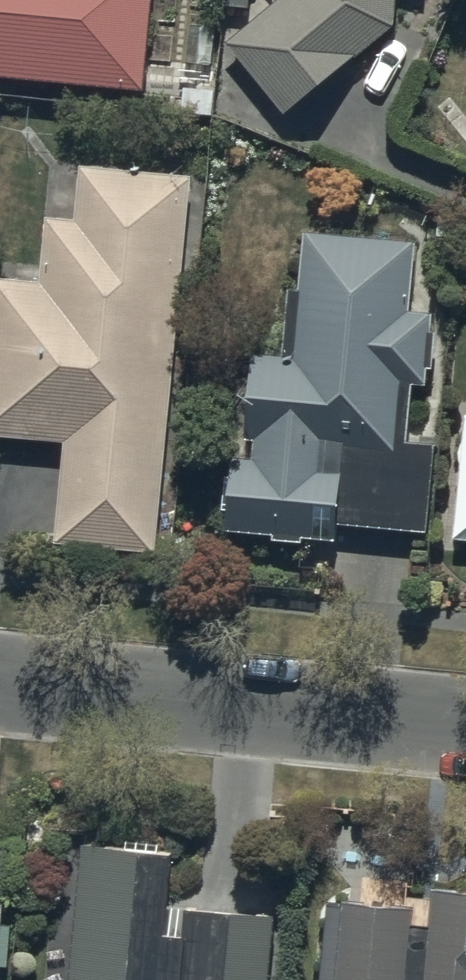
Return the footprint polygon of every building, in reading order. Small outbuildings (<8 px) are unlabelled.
[(140,80),(148,0),(0,0),(0,66),(140,80)] [(229,33),(283,104),(395,19),(396,0),(266,0),(229,33)] [(185,167),(83,159),(79,213),(45,210),(41,271),(0,268),(0,428),(61,433),(54,532),(157,539),(185,167)] [(415,240),(305,227),(292,348),(254,344),(244,430),(253,431),(251,453),(229,451),(222,521),(269,527),(269,532),(302,536),(303,530),(337,534),(338,518),(425,528),(435,436),(399,432),(405,375),(421,377),(429,307),(408,305),(415,240)] [(465,408),(453,530),(465,531),(465,408)] [(80,835),(68,979),(265,979),(271,909),(163,900),(168,843),(80,835)] [(347,880),(345,895),(327,893),(318,979),(465,979),(465,872),(434,870),(432,892),(347,880)]
